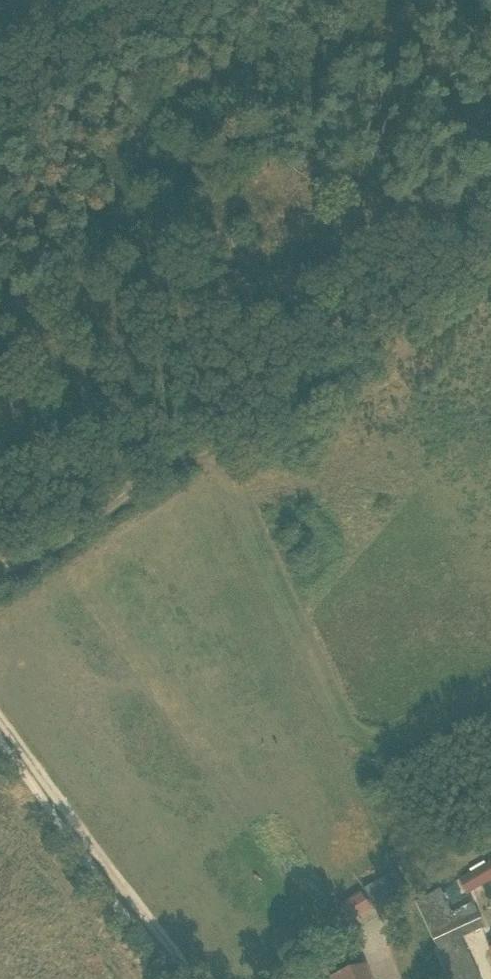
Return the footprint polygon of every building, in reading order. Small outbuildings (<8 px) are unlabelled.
[(467,876),(472,885),(475,891),(490,882),(490,862),(467,876)] [(457,959),(468,954),(461,938),(483,929),(473,906),(450,916),(438,890),(416,902),(437,947),(434,948),(449,978),(466,978),(457,959)] [(360,892),(340,905),(352,924),(372,911),(360,892)] [(333,978),(334,978),(371,978),(366,966),(361,968),(354,947),(341,951),(344,960),(329,965),(333,978)]
